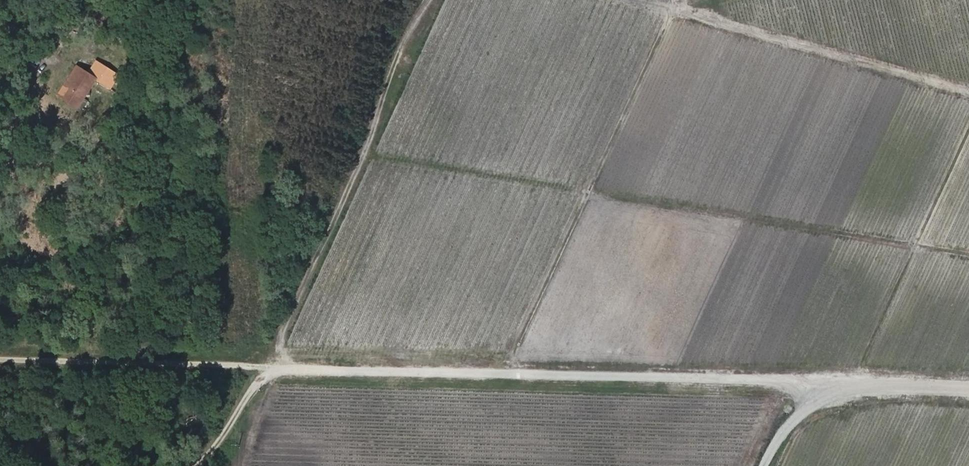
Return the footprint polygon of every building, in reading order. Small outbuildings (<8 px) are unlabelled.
[(94,80),(75,68),(63,86),(68,89),(62,99),(76,108),(94,80)] [(62,99),(68,89),(63,86),(57,96),(62,99)]
